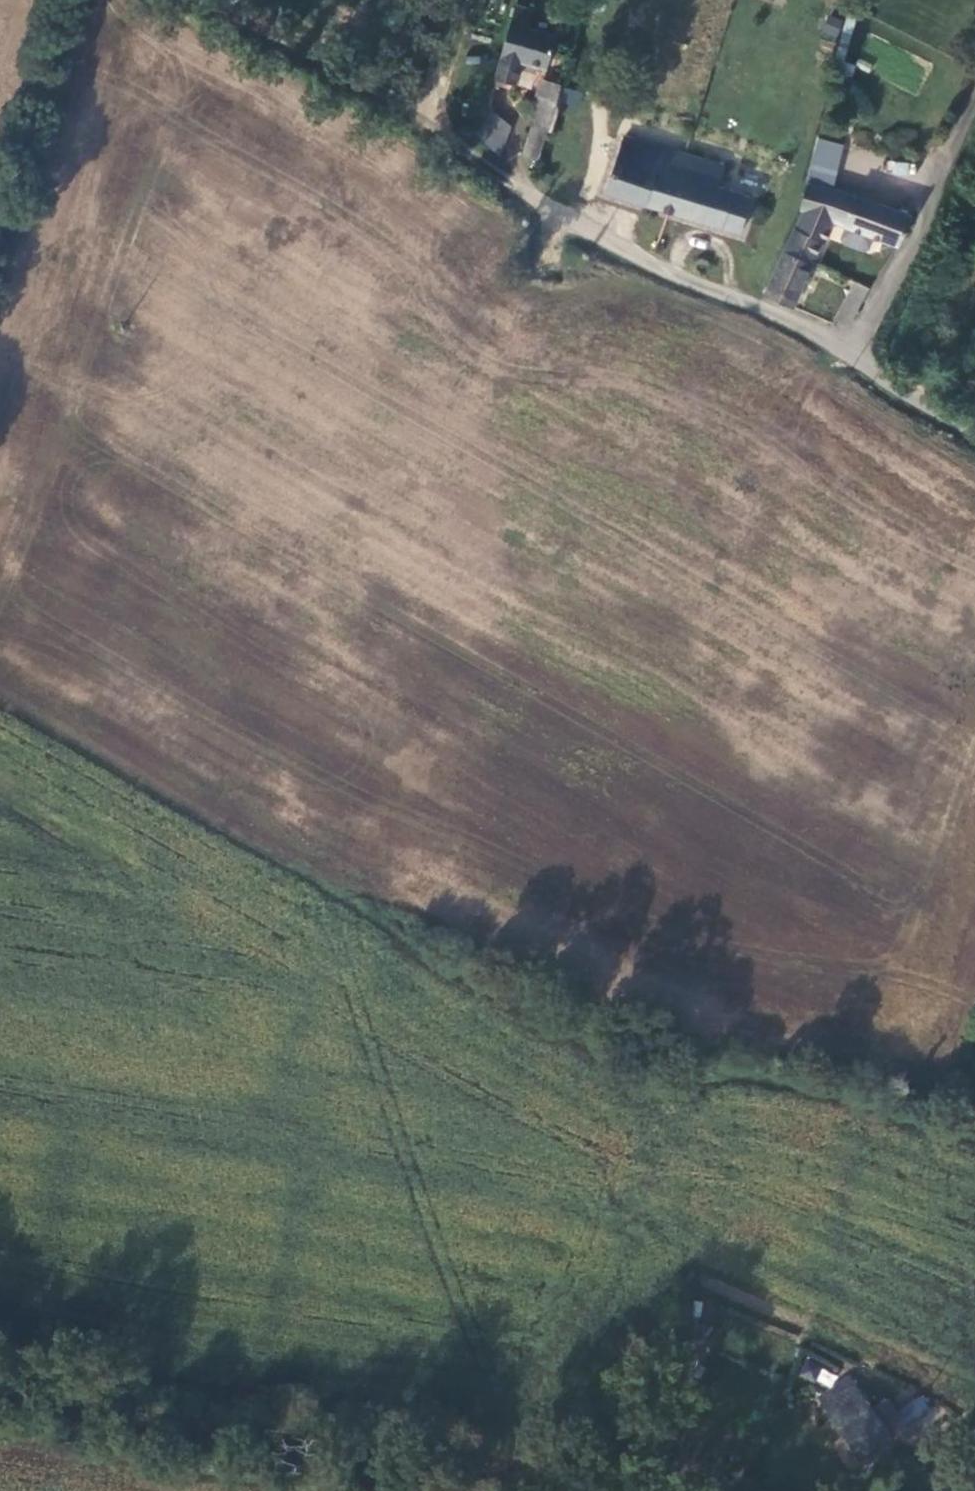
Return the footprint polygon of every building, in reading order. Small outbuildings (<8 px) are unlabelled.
[(529,7),(511,2),(489,85),(508,90),(517,58),(540,64),(548,33),(524,27),(529,7)] [(836,39),(843,19),(826,14),(820,34),(836,39)] [(848,57),(854,18),(843,17),(837,56),(848,57)] [(522,124),(539,129),(552,87),(533,83),(522,124)] [(486,112),(475,142),(501,152),(512,122),(486,112)] [(539,160),(545,130),(528,127),(522,157),(539,160)] [(730,240),(734,227),(743,197),(711,187),(716,170),(620,139),(600,198),(667,220),(662,234),(679,239),(683,225),(730,240)] [(827,227),(891,239),(904,214),(853,196),(804,182),(785,232),(818,245),(827,227)] [(758,203),(743,197),(734,227),(749,231),(758,203)] [(730,240),(744,246),(749,231),(734,227),(730,240)] [(810,262),(818,245),(785,232),(778,249),(810,262)] [(789,305),(810,262),(778,249),(762,293),(789,305)] [(692,253),(689,268),(703,272),(707,258),(692,253)] [(842,327),(859,282),(847,277),(830,323),(842,327)] [(800,1377),(833,1388),(838,1371),(805,1361),(800,1377)] [(874,1410),(852,1379),(819,1400),(859,1462),(893,1440),(891,1437),(874,1410)] [(912,1421),(928,1407),(918,1396),(902,1411),(912,1421)] [(889,1402),(874,1410),(891,1437),(906,1427),(889,1402)]
